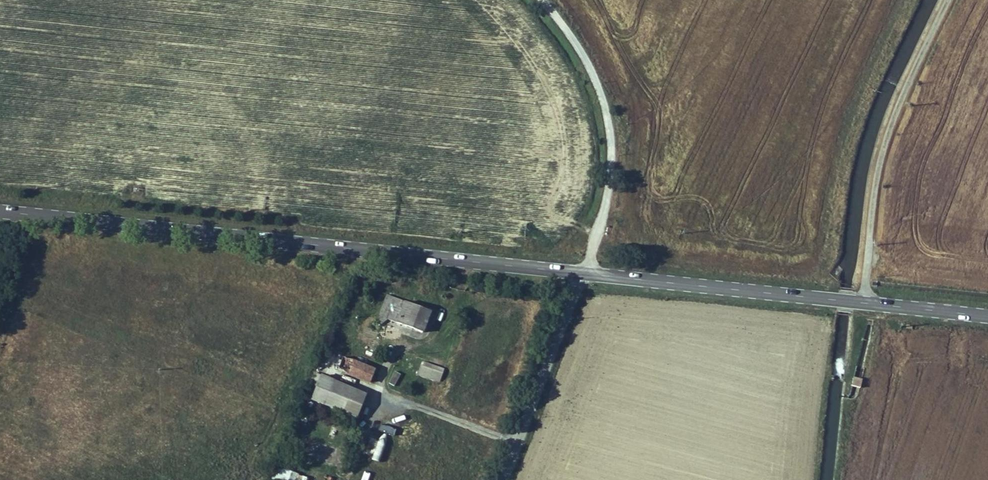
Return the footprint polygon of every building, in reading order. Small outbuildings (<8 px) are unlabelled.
[(409,295),(400,317),(423,326),(432,304),(409,295)] [(347,351),(342,362),(375,375),(379,364),(347,351)] [(421,362),(418,376),(440,382),(444,367),(421,362)] [(393,371),(389,384),(395,386),(400,373),(393,371)] [(356,419),(367,394),(318,374),(307,400),(356,419)] [(851,385),(860,387),(862,379),(853,377),(851,385)] [(280,465),(277,471),(299,479),(319,479),(280,465)]
